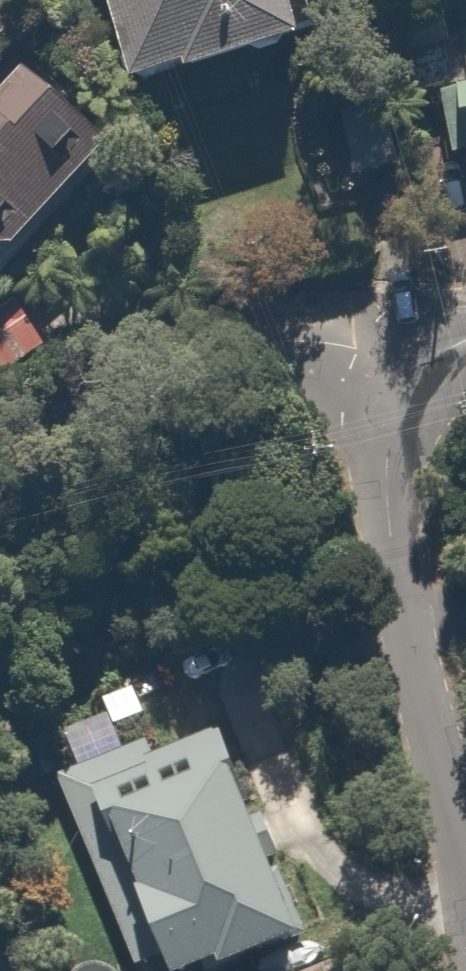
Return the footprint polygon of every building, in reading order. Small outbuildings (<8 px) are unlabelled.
[(282,33),(275,0),(97,0),(112,70),(282,33)] [(444,53),(465,197),(465,50),(444,53)] [(17,68),(0,84),(0,230),(90,144),(17,68)] [(156,970),(163,970),(295,915),(269,854),(251,862),(207,755),(102,799),(133,873),(118,879),(156,970)]
